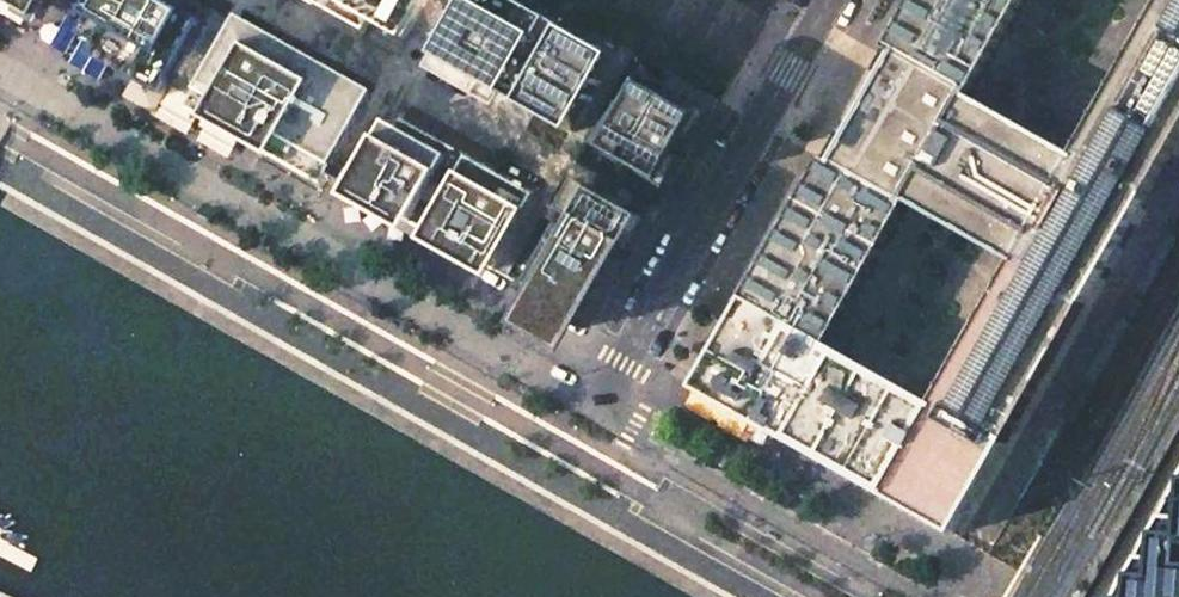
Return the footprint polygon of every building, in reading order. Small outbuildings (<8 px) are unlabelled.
[(37,9),(42,0),(22,0),(37,9)] [(208,24),(166,0),(102,0),(82,37),(99,47),(172,88),(208,24)] [(430,0),(340,0),(408,39),(430,0)] [(617,57),(517,0),(470,0),(439,56),(574,133),(617,57)] [(694,389),(778,436),(882,494),(954,535),(1178,137),(1178,0),(1161,0),(1074,155),(971,96),(1025,0),(914,0),(887,49),(825,158),(694,389)] [(340,181),(382,107),(372,101),(237,25),(194,100),(330,177),(330,176),(340,181)] [(671,188),(686,160),(679,156),(699,119),(707,124),(714,112),(685,99),(687,96),(641,70),(612,122),(614,123),(598,146),(587,166),(660,207),(671,188)] [(539,195),(403,119),(395,114),(353,190),(361,195),(496,271),(539,195)] [(593,325),(619,278),(612,275),(644,217),(579,181),(561,213),(574,221),(568,232),(560,227),(526,288),(593,325)] [(1136,571),(1144,583),(1125,594),(1123,596),(1178,596),(1178,495),(1136,571)]
